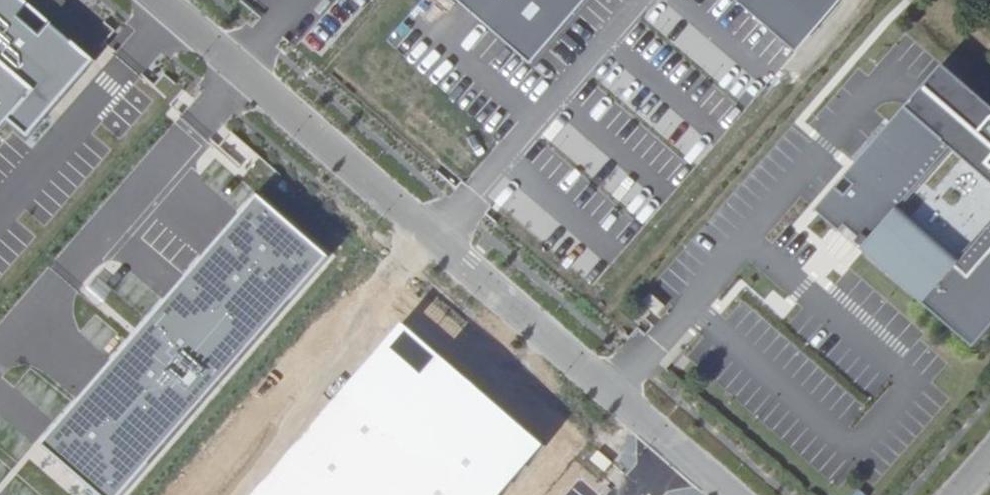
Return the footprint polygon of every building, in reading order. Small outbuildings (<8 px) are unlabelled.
[(13,122),(32,138),(96,64),(22,0),(0,0),(0,137),(13,122)] [(530,66),(588,0),(454,0),(530,66)] [(796,48),(838,0),(741,0),(796,48)] [(903,37),(894,46),(916,65),(924,55),(903,37)] [(989,331),(989,106),(943,66),(816,213),(974,349),(989,331)] [(330,255),(259,195),(43,446),(100,494),(123,494),(330,255)] [(404,324),(255,494),(504,494),(546,447),(404,324)] [(612,463),(598,451),(591,458),(605,470),(612,463)]
